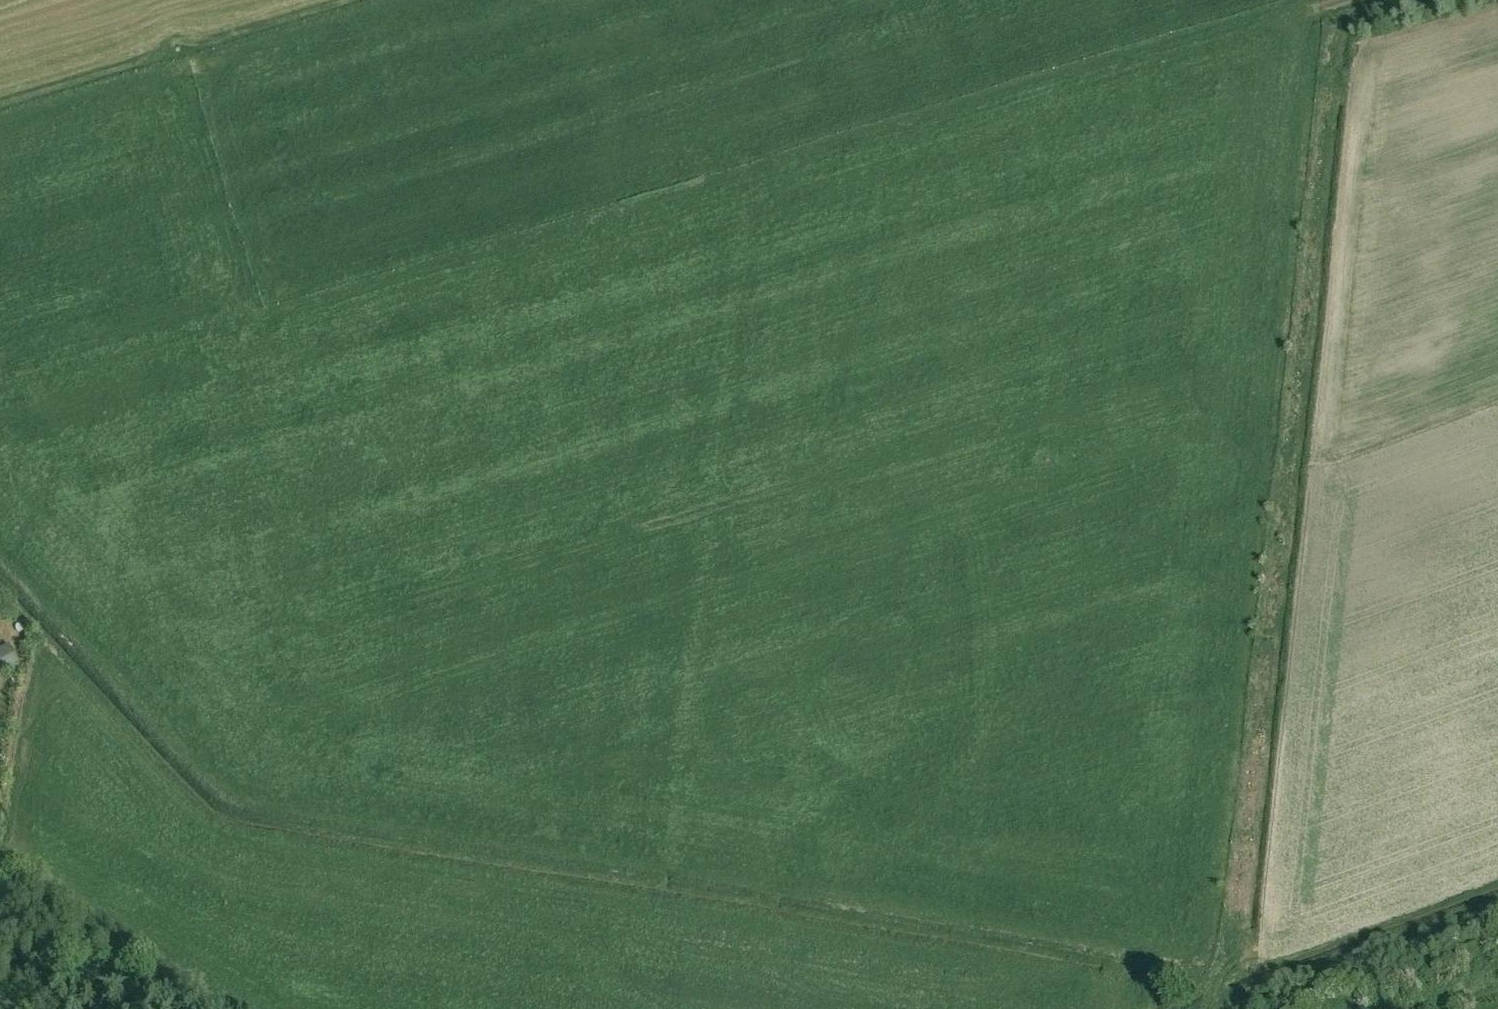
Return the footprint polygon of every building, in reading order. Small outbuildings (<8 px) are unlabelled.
[(0,655),(0,683),(20,675),(26,672),(15,648),(0,655)]
